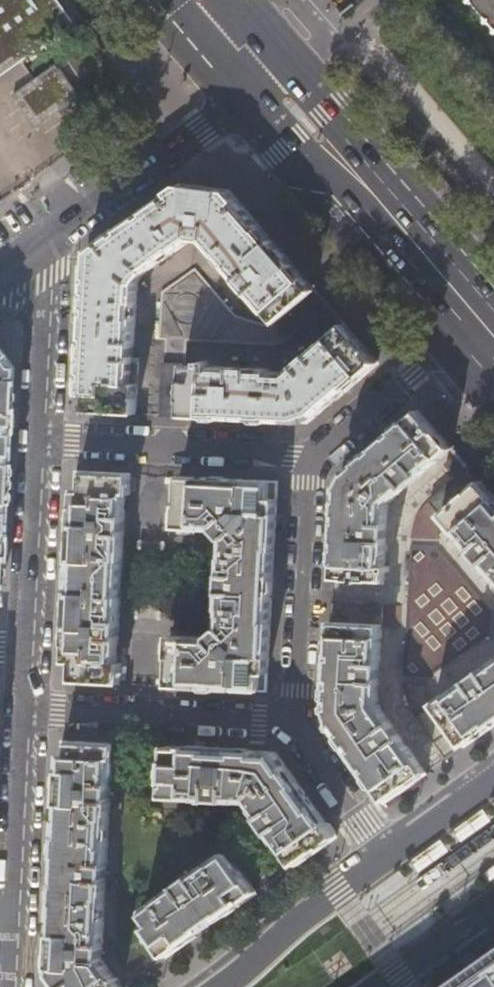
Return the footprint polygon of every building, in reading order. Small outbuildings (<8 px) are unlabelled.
[(64,24),(65,22),(65,18),(53,0),(0,0),(0,70),(64,24)] [(493,17),(493,0),(479,0),(493,17)] [(14,94),(37,126),(78,97),(55,64),(14,94)] [(287,422),(308,423),(353,385),(378,363),(364,347),(343,324),(323,301),(317,293),(244,209),(230,192),(198,188),(180,186),(119,229),(87,251),(86,268),(80,389),(80,394),(87,395),(87,412),(128,414),(136,414),(139,359),(133,358),(137,285),(147,272),(195,239),(205,240),(280,327),(289,338),(300,329),(317,349),(289,373),(270,372),(270,370),(207,367),(207,362),(201,362),(201,366),(164,365),(162,416),(287,422)] [(333,579),(383,580),(383,569),(388,570),(388,564),(384,564),(387,502),(451,449),(428,422),(418,410),(365,455),(346,472),(338,489),(337,498),(333,575),(333,579)] [(468,468),(428,501),(493,577),(493,498),(468,468)] [(65,681),(121,684),(122,663),(118,662),(125,495),(130,495),(132,474),(104,472),(76,471),(72,550),(68,627),(65,681)] [(169,686),(267,692),(275,536),(278,482),(179,476),(176,528),(214,530),(223,541),(218,629),(209,638),(170,636),(169,686)] [(331,727),(385,802),(407,786),(426,772),(376,705),(381,606),(332,603),(330,628),(327,686),(326,709),(331,727)] [(463,746),(493,724),(493,660),(431,706),(463,746)] [(58,986),(121,986),(118,983),(121,980),(120,977),(116,980),(102,960),(113,774),(116,774),(117,743),(62,741),(60,775),(56,855),(52,929),(49,975),(58,986)] [(247,802),(294,866),(312,853),(336,836),(303,791),(276,752),(222,749),(165,746),(162,797),(247,802)] [(146,930),(165,957),(207,927),(257,892),(227,851),(140,913),(150,927),(146,930)] [(466,986),(493,986),(493,968),(466,986)]
